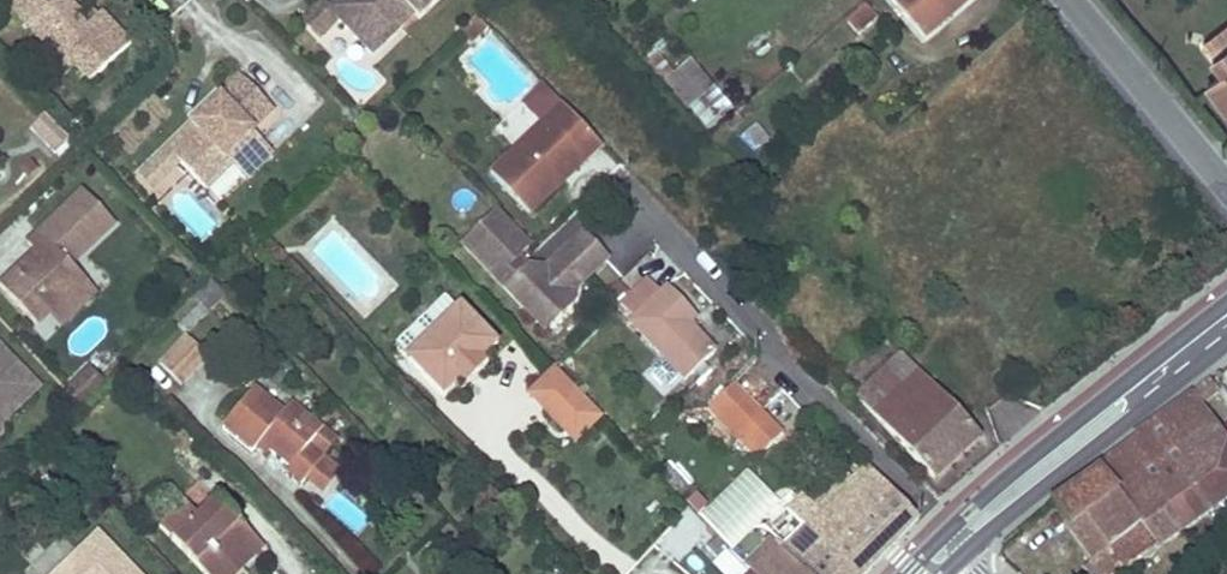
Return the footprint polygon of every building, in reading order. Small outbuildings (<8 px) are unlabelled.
[(102,13),(86,28),(77,17),(81,14),(69,0),(59,0),(49,9),(41,0),(3,0),(4,3),(45,47),(41,51),(50,62),(57,55),(71,71),(76,67),(90,82),(130,45),(102,13)] [(339,22),(338,20),(358,0),(337,0),(329,8),(323,1),(300,23),(319,42),(339,22)] [(339,22),(373,57),(415,16),(419,20),(439,0),(358,0),(338,20),(339,22)] [(923,38),(968,0),(891,0),(923,38)] [(878,19),(866,6),(847,22),(858,36),(878,19)] [(485,25),(476,15),(469,22),(478,31),(485,25)] [(478,31),(469,22),(459,32),(471,45),(489,28),(485,25),(478,31)] [(1203,44),(1216,60),(1213,62),(1224,75),(1208,88),(1226,112),(1226,26),(1203,44)] [(71,71),(57,55),(50,62),(64,77),(71,71)] [(713,86),(692,60),(666,81),(688,107),(713,86)] [(275,110),(242,77),(202,116),(207,122),(198,130),(174,154),(208,190),(209,189),(219,200),(244,176),(246,179),(275,151),(260,136),(233,163),(227,156),(254,130),(275,110)] [(559,178),(580,157),(585,162),(602,146),(564,107),(548,123),(547,121),(491,175),(530,215),(563,183),(559,178)] [(71,140),(45,114),(31,129),(56,154),(71,140)] [(202,116),(193,125),(198,130),(207,122),(202,116)] [(227,156),(233,163),(260,136),(254,130),(227,156)] [(208,190),(174,154),(157,171),(192,208),(210,191),(208,190)] [(563,183),(585,162),(580,157),(559,178),(563,183)] [(84,190),(38,232),(47,241),(36,252),(0,285),(0,287),(37,325),(85,280),(72,266),(116,224),(84,190)] [(531,244),(499,210),(462,246),(530,317),(540,306),(555,321),(572,305),(566,299),(607,260),(581,234),(545,269),(528,269),(517,258),(531,244)] [(47,241),(38,232),(27,243),(36,252),(47,241)] [(279,247),(270,237),(260,247),(269,256),(279,247)] [(660,294),(647,279),(620,304),(634,318),(630,323),(685,381),(715,352),(689,324),(697,317),(668,286),(660,294)] [(60,328),(97,293),(85,280),(48,315),(60,328)] [(184,322),(191,328),(226,294),(213,280),(197,296),(203,303),(184,322)] [(498,345),(460,306),(406,359),(443,397),(457,384),(461,389),(488,363),(484,358),(498,345)] [(555,321),(540,306),(530,317),(544,332),(555,321)] [(208,358),(186,336),(160,363),(182,385),(208,358)] [(39,388),(0,348),(0,435),(1,434),(2,424),(39,388)] [(981,436),(902,353),(856,397),(934,479),(981,436)] [(659,360),(644,373),(664,394),(678,381),(659,360)] [(92,369),(68,393),(81,407),(82,408),(106,384),(92,369)] [(600,415),(556,369),(530,395),(575,440),(600,415)] [(1209,381),(1191,396),(1198,406),(1217,393),(1209,381)] [(728,437),(733,442),(736,439),(740,436),(762,413),(734,385),(711,406),(723,418),(716,426),(728,437)] [(284,413),(255,389),(222,427),(252,452),(256,447),(260,443),(269,451),(289,467),(285,472),(301,485),(337,442),(292,404),(284,413)] [(1131,442),(1151,467),(1143,473),(1186,531),(1226,501),(1226,449),(1198,406),(1191,396),(1173,409),(1150,427),(1131,442)] [(783,434),(762,413),(740,436),(756,451),(761,457),(783,434)] [(740,436),(736,439),(752,455),(756,451),(740,436)] [(728,437),(722,443),(729,451),(736,444),(733,442),(728,437)] [(1053,505),(1101,573),(1125,573),(1186,531),(1143,473),(1151,467),(1131,442),(1100,468),(1053,505)] [(269,451),(260,443),(256,447),(265,456),(269,451)] [(778,549),(804,573),(865,573),(918,519),(868,467),(853,483),(820,515),(814,508),(802,495),(787,509),(802,525),(783,544),(778,549)] [(730,551),(752,529),(780,502),(751,472),(701,519),(712,532),(718,537),(730,551)] [(853,483),(846,476),(814,508),(820,515),(853,483)] [(178,501),(170,493),(152,511),(159,519),(178,501)] [(219,499),(200,518),(181,498),(178,501),(159,519),(156,523),(205,573),(224,573),(250,549),(237,536),(246,527),(219,499)] [(264,547),(246,527),(237,536),(250,549),(224,573),(236,573),(264,547)] [(97,533),(55,573),(137,573),(97,533)] [(730,551),(718,537),(706,548),(719,561),(730,551)] [(745,566),(753,573),(804,573),(778,549),(770,540),(745,566)]
